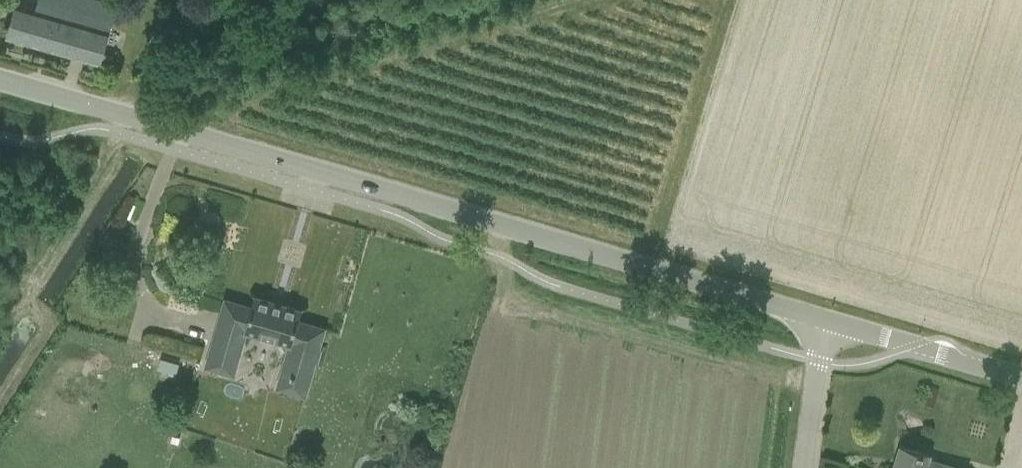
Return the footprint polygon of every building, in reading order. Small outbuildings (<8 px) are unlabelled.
[(100,62),(116,4),(100,0),(37,0),(35,8),(17,3),(8,35),(100,62)] [(309,380),(324,328),(298,321),(301,310),(255,297),(252,308),(226,300),(207,366),(233,373),(246,331),(291,344),(279,386),(294,391),(305,394),(309,380)] [(179,364),(161,358),(158,368),(176,374),(179,364)] [(928,458),(930,454),(901,445),(894,467),(961,467),(928,458)]
